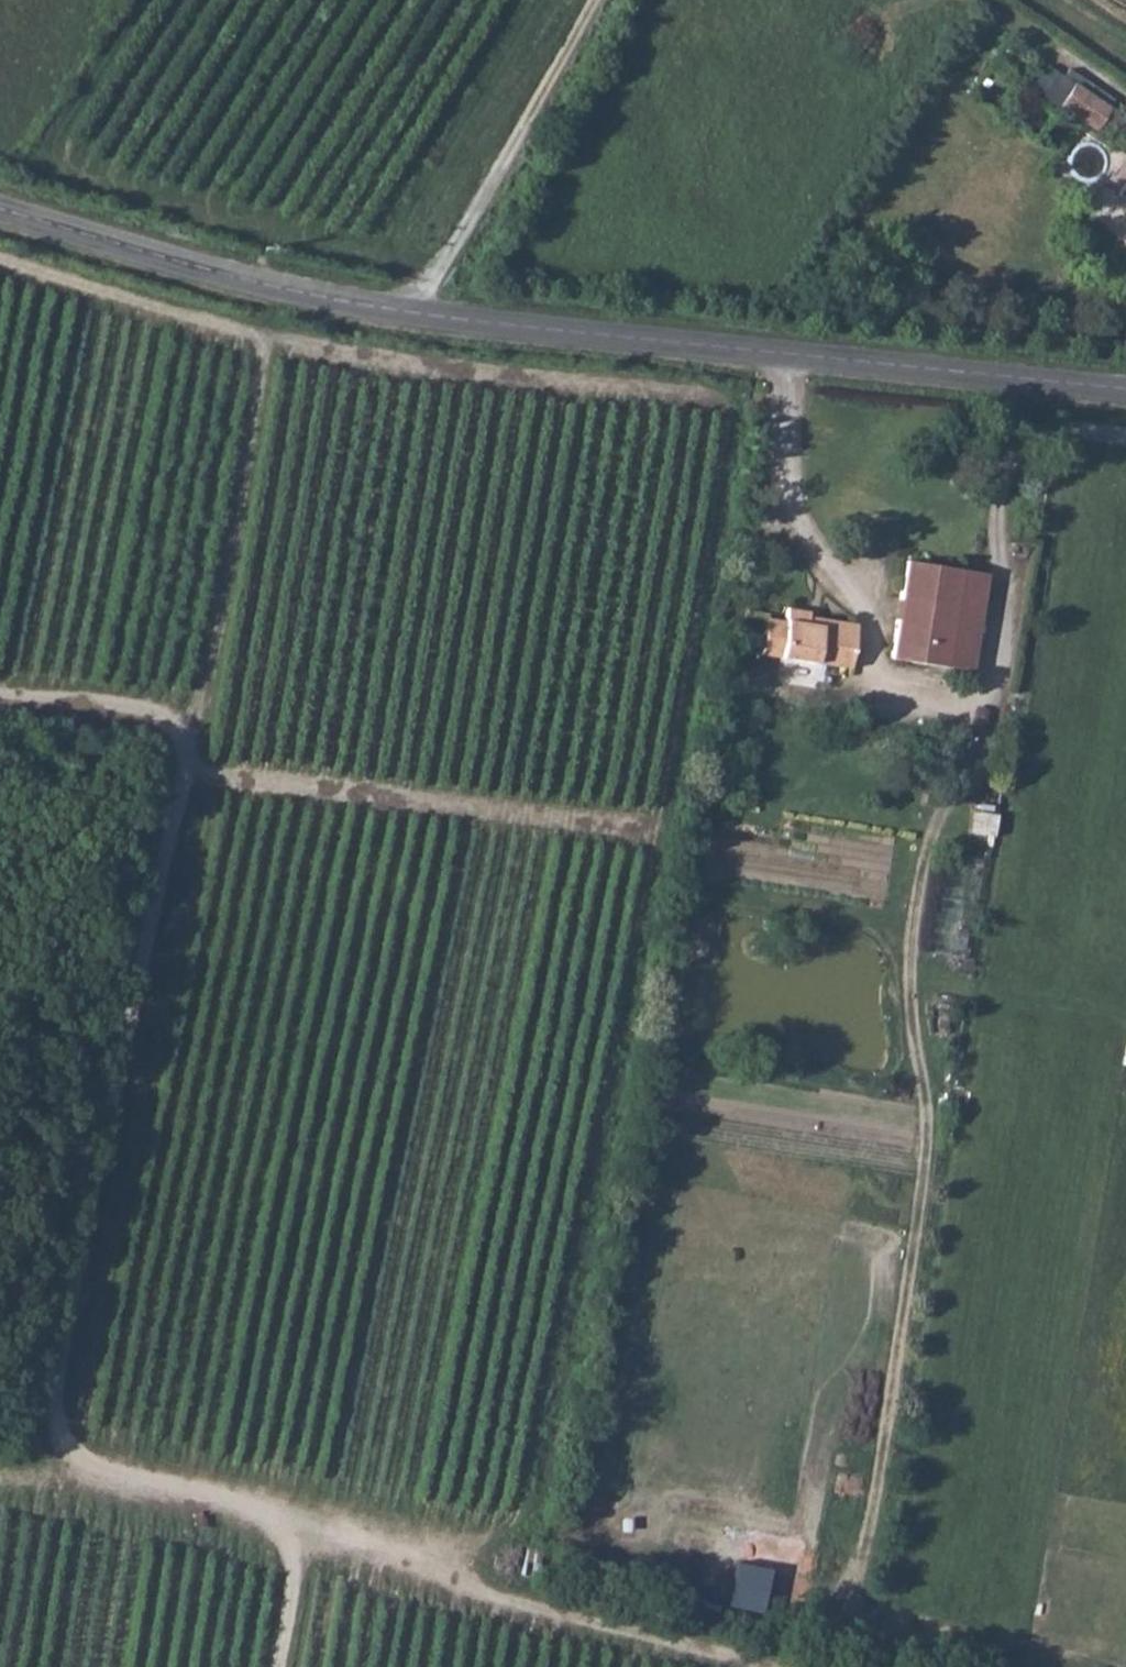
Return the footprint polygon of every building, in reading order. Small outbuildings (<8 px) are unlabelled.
[(1033,87),(1058,103),(1072,80),(1048,64),(1033,87)] [(1060,101),(1097,125),(1112,102),(1075,78),(1060,101)] [(883,657),(976,672),(988,577),(897,558),(883,657)] [(767,657),(852,669),(859,625),(830,620),(830,624),(813,622),(814,613),(795,610),(792,623),(773,621),(767,657)]
